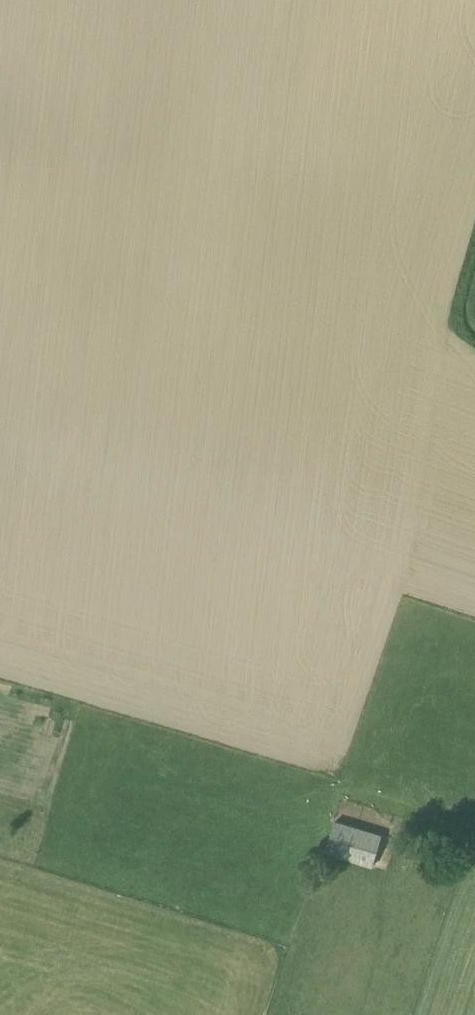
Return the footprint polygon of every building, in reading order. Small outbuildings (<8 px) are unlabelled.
[(372,868),(382,836),(335,821),(325,853),(372,868)]
